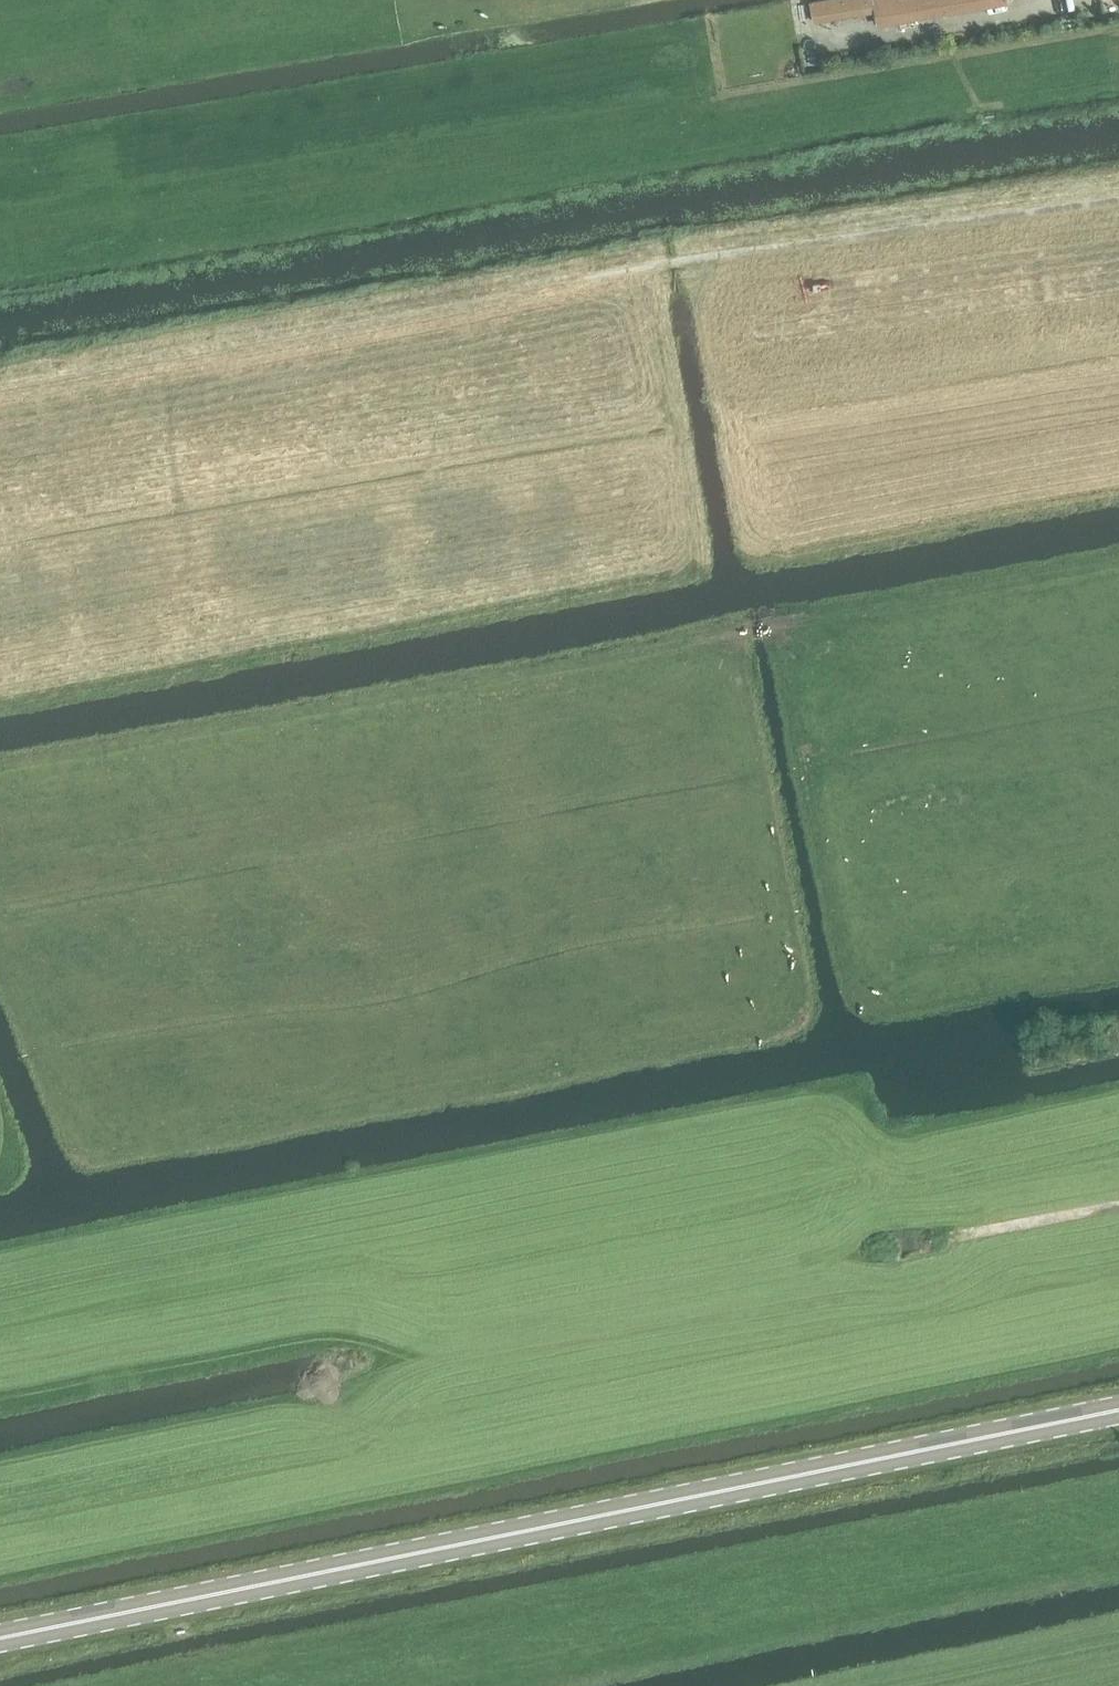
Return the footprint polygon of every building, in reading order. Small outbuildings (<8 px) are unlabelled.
[(806,2),(810,25),(872,15),(873,25),(982,6),(981,0),(820,0),(806,2)]
